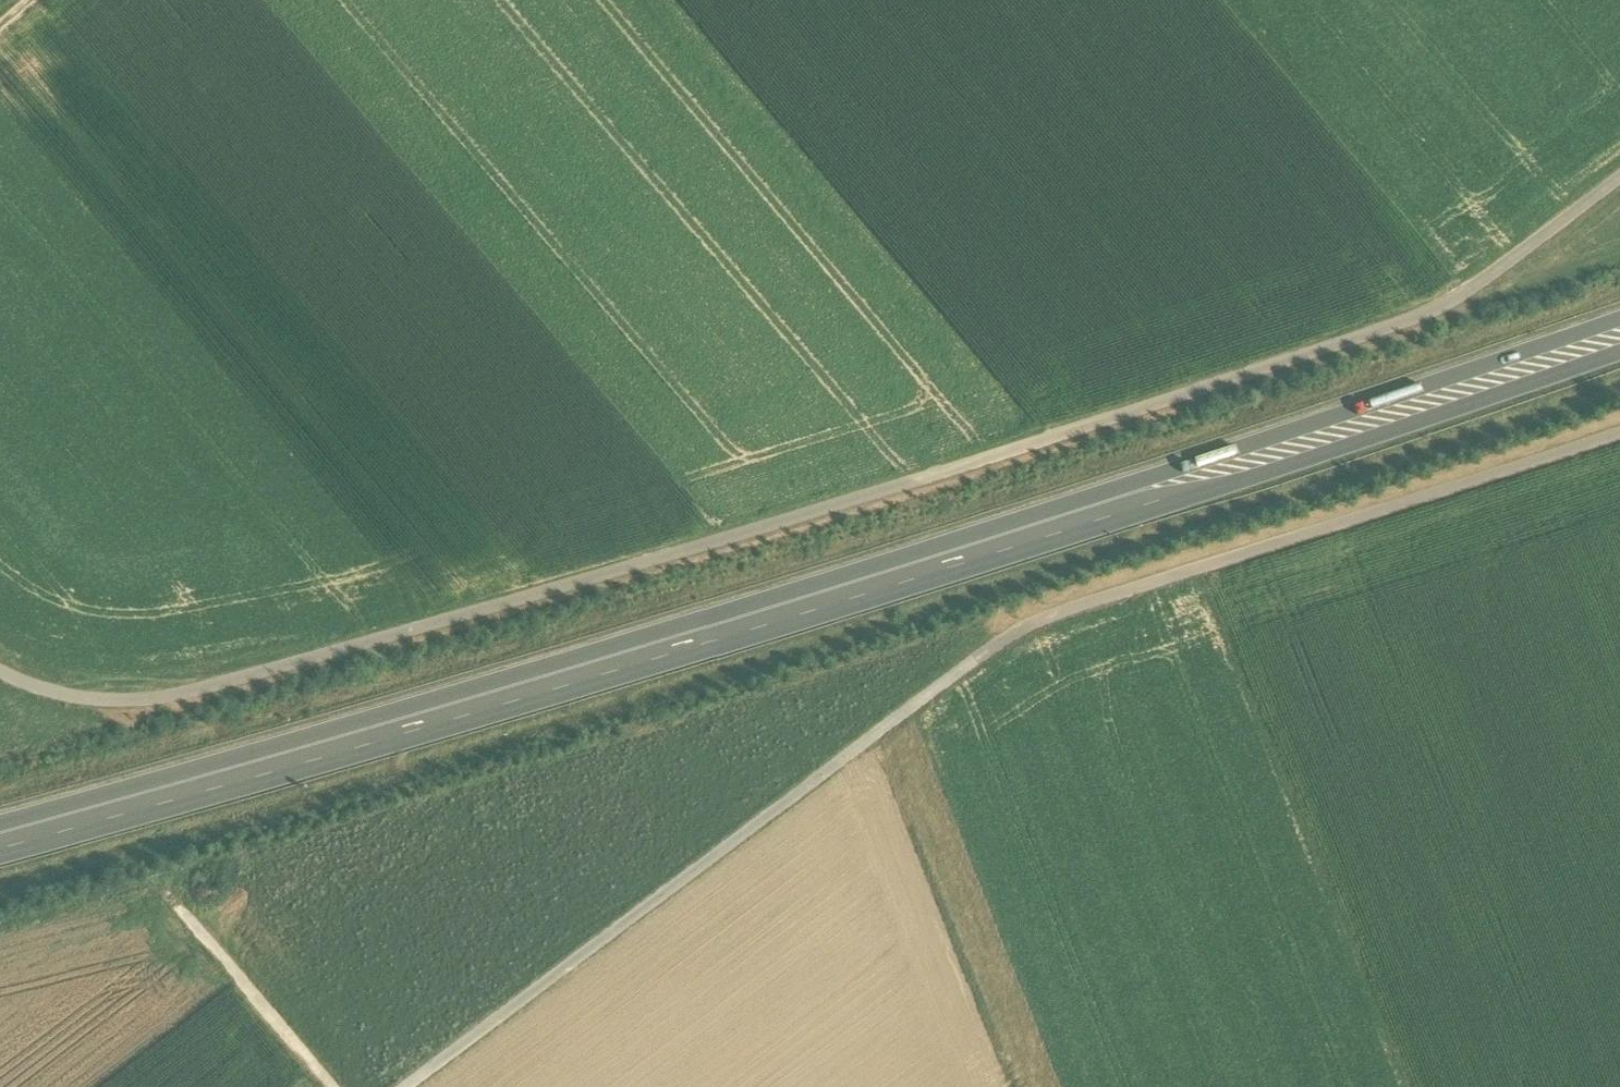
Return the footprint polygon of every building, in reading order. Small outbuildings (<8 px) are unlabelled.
[(1045,770),(1059,766),(1055,751),(1041,755),(1045,770)]
